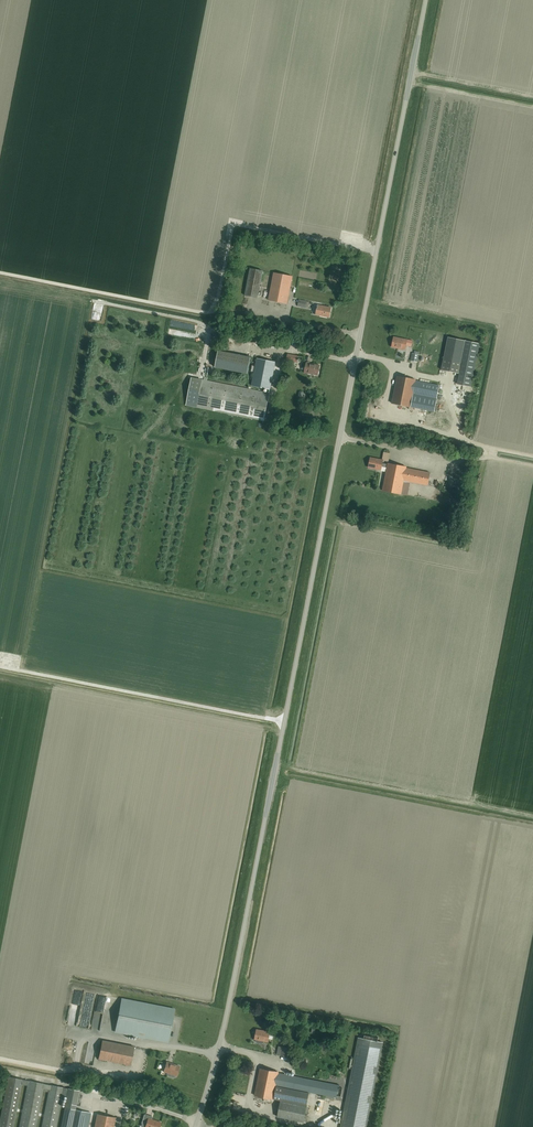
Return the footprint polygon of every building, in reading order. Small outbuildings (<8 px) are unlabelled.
[(263,271),(251,269),(246,296),(257,298),(263,271)] [(274,273),(268,300),(287,304),(292,277),(274,273)] [(305,308),(306,301),(299,300),(297,306),(305,308)] [(329,318),(331,308),(318,305),(316,315),(329,318)] [(394,337),(391,347),(405,350),(407,340),(394,337)] [(465,340),(448,337),(441,370),(458,373),(465,340)] [(470,383),(477,343),(466,341),(458,383),(466,384),(466,382),(470,383)] [(250,357),(218,351),(215,367),(247,374),(250,357)] [(410,361),(417,362),(419,355),(412,353),(410,361)] [(295,362),(296,355),(289,354),(287,360),(295,362)] [(270,389),(275,362),(257,359),(251,386),(270,389)] [(317,375),(319,365),(306,363),(304,373),(317,375)] [(437,398),(439,386),(415,381),(415,380),(397,376),(391,403),(410,407),(413,393),(437,398)] [(204,381),(202,380),(197,406),(197,407),(258,419),(264,421),(269,394),(263,393),(207,381),(207,378),(205,377),(204,381)] [(202,380),(190,378),(184,404),(197,406),(202,380)] [(434,412),(437,398),(413,393),(410,407),(434,412)] [(384,458),(390,459),(392,451),(385,450),(384,458)] [(387,464),(382,463),(383,460),(370,457),(368,468),(381,470),(381,467),(387,468),(387,464)] [(388,463),(387,464),(387,468),(382,490),(401,494),(404,481),(406,468),(406,467),(388,463)] [(406,468),(404,481),(427,485),(430,473),(406,468)] [(121,999),(115,1032),(138,1036),(137,1037),(145,1039),(145,1038),(168,1042),(175,1010),(121,999)] [(268,1042),(270,1032),(257,1029),(254,1039),(268,1042)] [(385,1043),(377,1041),(378,1037),(369,1036),(368,1039),(360,1038),(354,1072),(353,1072),(353,1070),(346,1068),(345,1074),(352,1076),(352,1073),(353,1074),(343,1126),(368,1126),(385,1043)] [(130,1065),(134,1047),(102,1040),(99,1059),(130,1065)] [(287,1057),(289,1048),(282,1047),(280,1056),(287,1057)] [(163,1072),(167,1073),(167,1075),(168,1076),(173,1078),(175,1077),(175,1076),(176,1076),(179,1066),(166,1063),(163,1072)] [(260,1068),(254,1095),(273,1099),(276,1086),(309,1092),(337,1098),(340,1085),(303,1078),(278,1073),(278,1072),(260,1068)] [(50,1085),(44,1084),(8,1077),(0,1119),(0,1126),(13,1126),(22,1085),(27,1086),(19,1126),(36,1126),(43,1089),(49,1090),(41,1126),(56,1126),(62,1095),(67,1096),(68,1089),(64,1088),(50,1085)] [(307,1106),(309,1092),(276,1086),(273,1099),(281,1101),(307,1106)] [(68,1089),(67,1096),(65,1103),(76,1106),(79,1091),(68,1089)] [(307,1106),(281,1101),(277,1117),(303,1122),(307,1106)] [(76,1110),(64,1108),(61,1126),(72,1126),(76,1110)] [(72,1126),(83,1126),(86,1112),(76,1110),(72,1126)] [(115,1118),(96,1114),(94,1126),(113,1126),(115,1118)] [(161,1123),(148,1118),(145,1126),(159,1126),(161,1123)]
